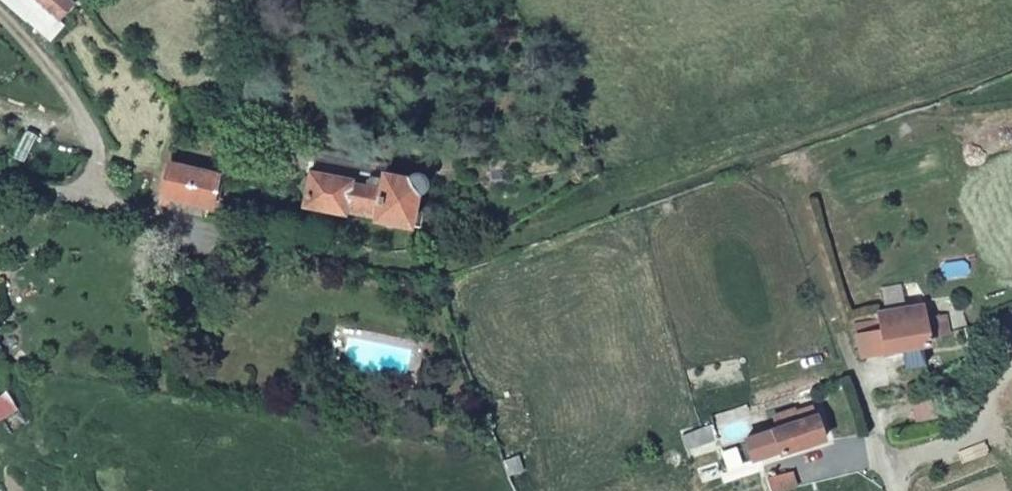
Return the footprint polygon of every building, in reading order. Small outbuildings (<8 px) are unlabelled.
[(44,2),(42,0),(13,0),(12,2),(30,17),(44,2)] [(62,16),(75,1),(74,0),(42,0),(44,2),(62,16)] [(380,160),(316,151),(310,182),(300,181),(297,198),(303,199),(301,213),(342,219),(345,213),(371,217),(368,224),(408,229),(413,197),(420,195),(425,189),(425,182),(421,176),(414,173),(406,175),(379,171),(380,160)] [(168,163),(159,204),(169,206),(171,197),(210,204),(215,172),(168,163)] [(922,308),(879,317),(881,325),(858,330),(864,361),(904,353),(923,350),(929,349),(927,336),(943,334),(941,320),(925,322),(922,308)] [(923,350),(904,353),(908,372),(927,369),(923,350)] [(937,394),(913,400),(919,425),(944,419),(937,394)] [(755,419),(750,407),(727,416),(732,429),(755,419)] [(808,417),(819,413),(817,408),(805,411),(808,417)] [(827,439),(819,413),(808,417),(759,433),(766,455),(782,448),(784,453),(827,439)] [(732,429),(727,416),(684,432),(689,446),(732,429)] [(775,490),(778,490),(800,484),(796,469),(770,476),(775,490)]
